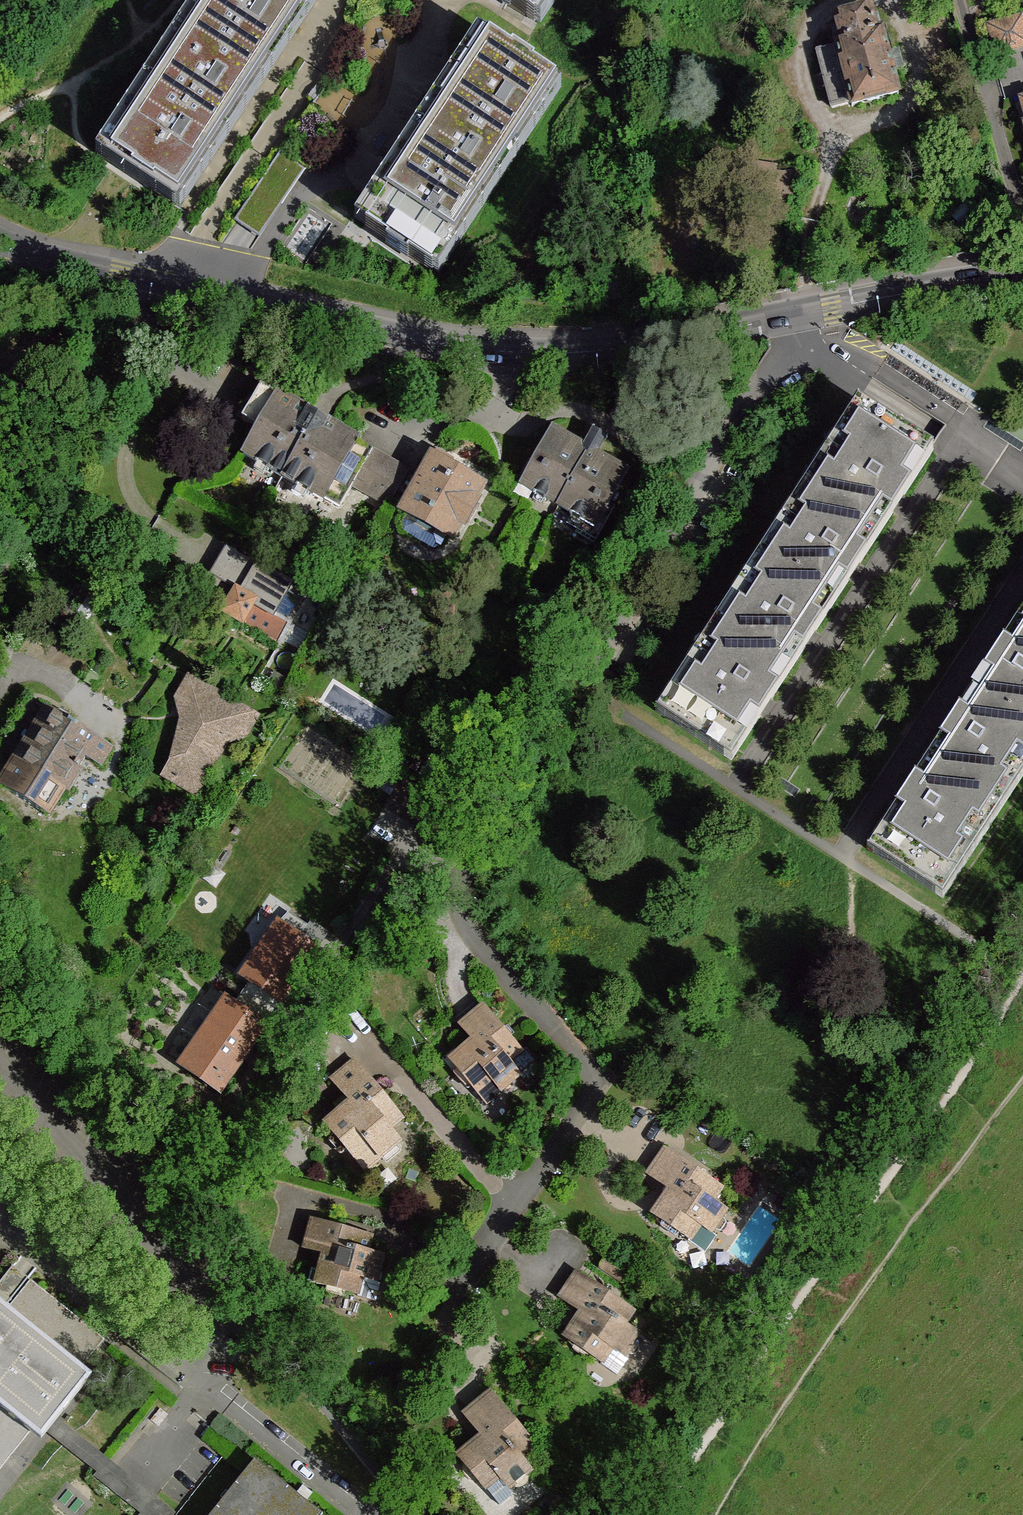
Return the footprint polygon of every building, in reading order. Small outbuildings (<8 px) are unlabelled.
[(175,204),(310,0),(213,0),(107,159),(175,204)] [(534,22),(549,0),(501,0),(534,22)] [(877,32),(870,10),(836,19),(841,42),(836,43),(837,46),(852,103),(853,107),(899,94),(882,31),(877,32)] [(1022,16),(988,26),(996,55),(1022,48),(1022,18),(1022,16)] [(365,227),(432,271),(558,83),(491,38),(365,227)] [(852,103),(837,46),(817,52),(831,108),(852,103)] [(975,214),(967,205),(954,217),(962,226),(975,214)] [(258,429),(245,454),(283,477),(318,417),(279,394),(278,396),(262,387),(242,420),(258,429)] [(867,408),(814,491),(879,532),(933,451),(867,408)] [(353,436),(318,417),(283,477),(318,497),(353,436)] [(554,430),(523,485),(584,520),(596,527),(609,503),(628,471),(598,455),(608,438),(593,429),(583,445),(554,430)] [(358,439),(353,436),(318,497),(323,500),(325,498),(341,507),(353,486),(388,506),(390,502),(408,471),(357,442),(358,439)] [(484,487),(432,457),(420,478),(403,509),(409,512),(448,534),(455,538),(484,487)] [(390,502),(403,509),(420,478),(417,476),(408,471),(390,502)] [(814,491),(770,558),(835,600),(879,532),(814,491)] [(596,527),(584,520),(577,532),(595,543),(616,507),(609,503),(596,527)] [(448,534),(409,512),(401,525),(404,533),(434,549),(441,547),(448,534)] [(770,558),(727,627),(791,669),(835,600),(770,558)] [(240,585),(223,612),(279,645),(292,623),(289,621),(303,597),(256,570),(245,588),(240,585)] [(1018,623),(973,692),(1022,724),(1022,626),(1018,623)] [(727,627),(672,708),(737,751),(791,669),(727,627)] [(255,717),(190,681),(179,699),(181,706),(192,713),(190,716),(185,716),(178,748),(187,753),(173,779),(196,792),(226,740),(230,742),(238,729),(245,733),(255,717)] [(973,692),(929,759),(993,801),(1022,754),(1022,724),(973,692)] [(0,773),(0,782),(49,815),(85,757),(101,767),(112,745),(42,702),(0,773)] [(993,801),(929,759),(876,840),(940,882),(993,801)] [(235,971),(249,980),(256,961),(267,940),(264,939),(273,925),(276,927),(284,919),(275,913),(235,971)] [(256,961),(249,980),(277,1000),(281,1003),(304,970),(298,965),(305,955),(312,959),(317,951),(300,939),(308,926),(289,913),(284,919),(276,927),(273,925),(264,939),(267,940),(256,961)] [(277,1000),(249,980),(233,1005),(261,1024),(277,1000)] [(213,1018),(227,1001),(218,995),(174,1060),(190,1070),(194,1054),(201,1038),(198,1036),(211,1016),(213,1018)] [(194,1054),(190,1070),(221,1091),(242,1061),(236,1056),(243,1045),(249,1049),(265,1027),(261,1024),(233,1005),(227,1001),(213,1018),(211,1016),(198,1036),(201,1038),(194,1054)] [(523,1053),(485,1006),(462,1026),(478,1044),(469,1051),(466,1047),(451,1061),(486,1103),(519,1076),(510,1064),(523,1053)] [(510,1064),(519,1076),(528,1087),(546,1072),(527,1050),(523,1053),(510,1064)] [(402,1117),(355,1059),(333,1079),(350,1101),(326,1120),(366,1172),(401,1141),(390,1128),(402,1117)] [(723,1188),(666,1149),(650,1174),(671,1190),(653,1214),(706,1251),(717,1235),(711,1232),(727,1211),(714,1201),(723,1188)] [(372,1236),(312,1220),(304,1248),(322,1253),(315,1283),(376,1301),(381,1282),(375,1280),(382,1256),(367,1252),(372,1236)] [(634,1311),(578,1272),(561,1298),(582,1313),(564,1337),(617,1375),(628,1359),(623,1356),(638,1333),(626,1325),(634,1311)] [(32,1281),(12,1307),(85,1366),(106,1339),(54,1298),(32,1281)] [(35,1428),(42,1434),(47,1438),(56,1427),(95,1375),(91,1371),(85,1366),(12,1307),(0,1297),(0,1401),(35,1428)] [(538,1447),(492,1392),(464,1414),(481,1436),(460,1456),(500,1506),(514,1494),(528,1512),(551,1494),(523,1459),(538,1447)] [(0,1401),(0,1471),(35,1428),(0,1401)] [(211,1514),(322,1514),(323,1514),(255,1460),(223,1500),(211,1514)]
